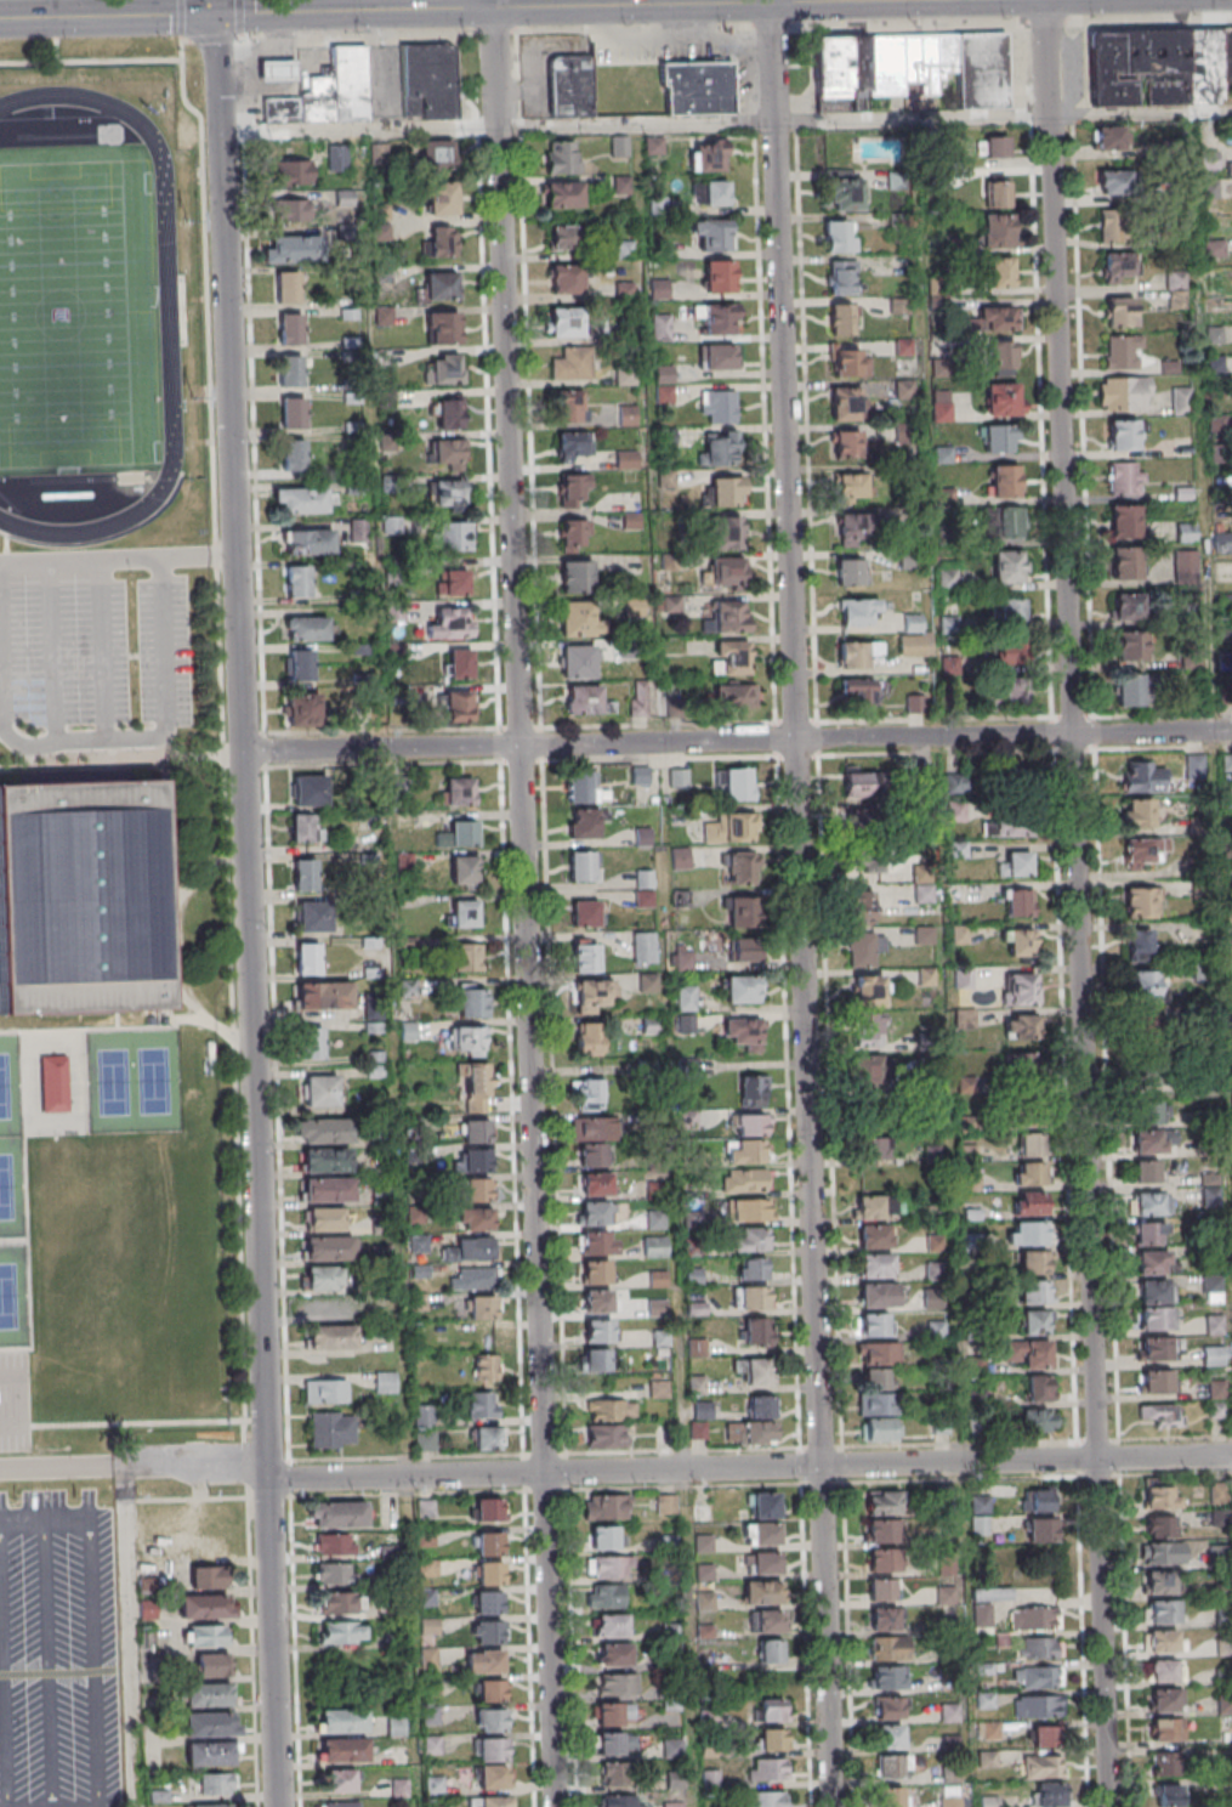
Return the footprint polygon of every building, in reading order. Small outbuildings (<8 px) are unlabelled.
[(1223,91),(1231,91),(1231,28),(1090,31),(1092,106),(1224,104),(1223,91)] [(816,97),(846,96),(847,36),(813,36),(816,97)] [(455,120),(455,43),(401,43),(401,120),(455,120)] [(339,121),(373,120),(370,45),(336,46),(337,75),(339,121)] [(593,117),(593,55),(549,55),(549,117),(593,117)] [(300,80),(300,60),(263,60),(263,81),(300,80)] [(733,114),(732,61),(660,62),(661,115),(733,114)] [(305,123),(339,121),(337,75),(312,77),(313,92),(303,94),(303,96),(305,123)] [(305,123),(303,96),(267,97),(268,124),(305,123)] [(1128,126),(1095,126),(1095,150),(1128,150),(1128,126)] [(978,157),(1008,157),(1008,137),(978,137),(978,157)] [(691,171),(726,171),(726,141),(691,141),(691,171)] [(575,142),(546,142),(546,173),(575,173),(575,142)] [(328,145),(328,171),(347,171),(347,145),(328,145)] [(311,161),(269,161),(269,185),(311,185),(311,161)] [(1098,171),(1098,194),(1126,194),(1126,171),(1098,171)] [(862,209),(862,178),(827,178),(827,209),(862,209)] [(986,207),(1010,207),(1010,179),(986,179),(986,207)] [(581,181),(545,181),(545,208),(581,208),(581,181)] [(728,181),(696,181),(696,205),(728,205),(728,181)] [(429,214),(456,214),(456,185),(429,185),(429,214)] [(308,221),(308,200),(273,200),(273,221),(308,221)] [(1100,241),(1127,241),(1127,210),(1100,210),(1100,241)] [(981,248),(1012,248),(1012,213),(981,213),(981,248)] [(734,219),(691,219),(691,250),(734,250),(734,219)] [(855,220),(825,220),(825,251),(855,251),(855,220)] [(551,250),(578,250),(578,225),(551,225),(551,250)] [(455,227),(428,227),(428,256),(455,256),(455,227)] [(263,262),(306,262),(306,249),(317,249),(317,236),(263,236),(263,262)] [(1104,284),(1122,284),(1122,277),(1134,277),(1134,253),(1104,253),(1104,284)] [(989,287),(1012,287),(1012,256),(989,256),(989,287)] [(705,292),(734,292),(734,260),(705,260),(705,292)] [(830,260),(830,294),(859,294),(859,260),(830,260)] [(582,265),(550,265),(550,293),(582,293),(582,265)] [(1168,308),(1186,308),(1186,270),(1168,270),(1168,308)] [(299,271),(273,272),(273,303),(300,302),(299,271)] [(426,299),(458,299),(458,271),(426,271),(426,299)] [(1107,327),(1136,327),(1136,297),(1107,297),(1107,327)] [(705,334),(736,334),(736,304),(705,304),(705,334)] [(855,334),(855,304),(830,304),(830,334),(855,334)] [(969,330),(1019,330),(1019,307),(978,307),(978,321),(969,321),(969,330)] [(583,308),(549,308),(549,336),(583,336),(583,308)] [(459,312),(426,312),(427,344),(459,343),(459,312)] [(302,344),(302,314),(278,314),(278,344),(302,344)] [(669,340),(669,315),(655,315),(654,339),(669,340)] [(1106,335),(1106,368),(1142,368),(1142,335),(1106,335)] [(991,375),(1015,375),(1015,341),(991,341),(991,375)] [(738,370),(738,344),(704,344),(704,370),(738,370)] [(590,379),(590,347),(563,347),(563,358),(552,358),(552,379),(590,379)] [(869,376),(869,349),(833,349),(833,376),(869,376)] [(430,383),(461,383),(461,354),(430,354),(430,383)] [(277,388),(302,388),(302,355),(277,355),(277,388)] [(636,365),(615,365),(615,384),(636,384),(636,365)] [(1099,377),(1099,409),(1150,409),(1150,377),(1099,377)] [(912,381),(896,381),(896,396),(912,396),(912,381)] [(986,415),(1023,415),(1023,383),(986,383),(986,415)] [(867,387),(831,387),(831,420),(867,420),(867,387)] [(1191,414),(1191,387),(1172,387),(1173,414),(1191,414)] [(556,422),(586,422),(586,390),(556,390),(556,422)] [(735,390),(701,390),(701,423),(735,423),(735,390)] [(949,420),(949,392),(934,392),(934,420),(949,420)] [(279,398),(279,429),(304,429),(304,398),(279,398)] [(462,427),(462,399),(437,399),(437,427),(462,427)] [(1109,420),(1109,449),(1141,449),(1141,420),(1109,420)] [(1014,452),(1014,425),(984,425),(984,452),(1014,452)] [(861,430),(834,430),(834,457),(861,457),(861,430)] [(592,457),(592,432),(558,432),(558,457),(592,457)] [(737,434),(705,434),(705,463),(737,463),(737,434)] [(464,438),(434,438),(434,469),(464,469),(464,438)] [(280,472),(305,472),(305,440),(280,440),(280,472)] [(1110,494),(1141,494),(1141,461),(1110,461),(1110,494)] [(1019,464),(991,464),(991,497),(1019,497),(1019,464)] [(561,507),(588,507),(588,473),(561,473),(561,507)] [(866,474),(836,474),(836,500),(866,500),(866,474)] [(744,478),(711,478),(711,505),(744,505),(744,478)] [(465,481),(436,481),(436,510),(465,510),(465,481)] [(282,512),(333,512),(333,487),(271,487),(271,502),(282,502),(282,512)] [(1145,537),(1145,505),(1110,505),(1110,537),(1145,537)] [(1021,507),(993,507),(993,539),(1021,539),(1021,507)] [(836,540),(871,540),(871,512),(836,512),(836,540)] [(742,549),(742,517),(711,517),(711,549),(742,549)] [(561,519),(561,546),(587,546),(587,519),(561,519)] [(469,550),(469,520),(429,520),(429,550),(469,550)] [(1196,542),(1196,523),(1177,523),(1177,542),(1196,542)] [(333,554),(333,529),(280,529),(280,554),(333,554)] [(1212,532),(1212,551),(1231,551),(1231,532),(1212,532)] [(993,549),(993,583),(1024,583),(1024,549),(993,549)] [(1197,549),(1174,549),(1174,572),(1197,572),(1197,549)] [(1112,550),(1112,579),(1140,579),(1140,550),(1112,550)] [(836,585),(868,585),(868,556),(836,556),(836,585)] [(711,583),(744,583),(744,557),(711,557),(711,583)] [(561,560),(561,592),(592,592),(592,560),(561,560)] [(319,590),(309,590),(309,565),(285,565),(285,597),(319,597),(319,590)] [(468,593),(468,568),(443,569),(444,594),(468,593)] [(957,587),(957,569),(939,569),(939,587),(957,587)] [(1145,621),(1145,595),(1114,595),(1114,621),(1145,621)] [(841,598),(841,625),(878,625),(878,598),(841,598)] [(1024,598),(999,598),(999,622),(1024,622),(1024,598)] [(643,599),(626,599),(626,614),(643,614),(643,599)] [(713,632),(746,632),(746,601),(713,601),(713,632)] [(560,602),(560,635),(595,635),(595,602),(560,602)] [(470,638),(470,608),(437,608),(437,625),(426,625),(426,638),(470,638)] [(286,616),(286,640),(330,640),(330,616),(286,616)] [(1117,660),(1146,660),(1146,632),(1117,632),(1117,660)] [(900,656),(929,656),(929,636),(900,636),(900,656)] [(990,664),(1026,664),(1026,639),(990,639),(990,664)] [(712,674),(748,674),(748,640),(712,640),(712,674)] [(839,668),(866,668),(866,642),(839,642),(839,668)] [(562,676),(594,676),(594,645),(562,645),(562,676)] [(471,649),(447,649),(447,678),(471,678),(471,649)] [(313,681),(313,650),(288,650),(288,681),(313,681)] [(1118,673),(1118,706),(1144,706),(1144,673),(1118,673)] [(841,692),(853,692),(853,704),(873,704),(873,679),(841,679),(841,692)] [(756,684),(706,684),(706,708),(756,708),(756,684)] [(566,713),(611,713),(611,700),(601,700),(601,685),(566,685),(566,713)] [(471,690),(444,690),(444,720),(471,720),(471,690)] [(286,726),(319,726),(319,694),(286,694),(286,726)] [(1185,779),(1204,779),(1204,754),(1185,754),(1185,779)] [(1165,792),(1165,762),(1124,762),(1124,792),(1165,792)] [(632,785),(649,785),(649,765),(632,765),(632,785)] [(669,787),(687,787),(687,767),(669,767),(669,787)] [(724,767),(724,800),(753,800),(753,767),(724,767)] [(870,796),(870,767),(843,767),(843,796),(870,796)] [(567,803),(596,803),(596,771),(567,771),(567,803)] [(1004,771),(1003,783),(1022,784),(1023,772),(1004,771)] [(970,772),(948,772),(948,791),(970,791),(970,772)] [(322,775),(291,775),(291,805),(322,805),(322,775)] [(473,777),(445,777),(445,805),(473,805),(473,777)] [(115,1010),(164,1009),(155,781),(0,788),(0,1015),(115,1010)] [(1155,799),(1123,799),(1123,829),(1155,829),(1155,799)] [(965,804),(951,805),(952,820),(965,819),(965,804)] [(842,815),(848,835),(876,826),(869,805),(842,815)] [(568,810),(568,839),(597,839),(597,810),(568,810)] [(716,823),(704,823),(705,842),(756,841),(756,813),(716,813),(716,823)] [(321,814),(292,814),(292,842),(321,842),(321,814)] [(1031,836),(1031,816),(982,816),(982,836),(1031,836)] [(476,845),(476,820),(452,820),(452,845),(476,845)] [(1124,870),(1146,870),(1146,862),(1158,862),(1158,840),(1124,840),(1124,870)] [(850,843),(850,873),(883,873),(883,843),(850,843)] [(689,869),(689,847),(671,847),(671,869),(689,869)] [(567,851),(567,882),(597,882),(597,851),(567,851)] [(1001,876),(1030,876),(1030,851),(1001,851),(1001,876)] [(728,853),(727,884),(754,885),(754,853),(728,853)] [(449,885),(476,885),(476,855),(449,855),(449,885)] [(316,890),(316,859),(291,859),(291,890),(316,890)] [(654,907),(654,870),(636,870),(636,907),(654,907)] [(931,901),(932,885),(916,885),(916,901),(931,901)] [(1125,918),(1159,918),(1159,887),(1125,887),(1125,918)] [(1034,889),(1004,889),(1004,916),(1034,916),(1034,889)] [(873,891),(848,891),(848,922),(873,922),(873,891)] [(762,926),(762,897),(725,897),(725,926),(762,926)] [(478,927),(478,900),(450,900),(450,927),(478,927)] [(571,901),(571,927),(601,927),(601,901),(571,901)] [(330,931),(330,902),(298,902),(298,931),(330,931)] [(1034,925),(1001,925),(1001,942),(1009,942),(1009,955),(1034,955),(1034,925)] [(1127,930),(1127,959),(1151,959),(1151,930),(1127,930)] [(653,931),(633,931),(633,963),(653,963),(653,931)] [(874,966),(874,931),(848,931),(848,966),(874,966)] [(760,962),(760,938),(732,938),(732,962),(760,962)] [(598,942),(573,942),(573,972),(598,972),(598,942)] [(319,943),(294,943),(294,974),(319,974),(319,943)] [(453,970),(481,970),(481,943),(453,943),(453,970)] [(1131,1002),(1162,1002),(1162,970),(1131,970),(1131,1002)] [(657,991),(657,973),(640,974),(640,992),(657,991)] [(1005,1004),(1037,1004),(1037,973),(1005,973),(1005,1004)] [(855,1006),(885,1006),(885,974),(855,974),(855,1006)] [(726,977),(726,1003),(760,1003),(760,977),(726,977)] [(575,980),(575,1013),(600,1013),(600,1001),(615,1001),(615,980),(575,980)] [(350,982),(297,982),(297,1008),(350,1008),(350,982)] [(677,1010),(696,1010),(696,985),(677,985),(677,1010)] [(485,986),(457,986),(457,1015),(485,1015),(485,986)] [(975,1029),(975,1008),(955,1008),(955,1029),(975,1029)] [(695,1032),(695,1014),(679,1015),(679,1032),(695,1032)] [(853,1014),(853,1045),(880,1045),(880,1014),(853,1014)] [(1004,1015),(1004,1038),(1038,1038),(1038,1015),(1004,1015)] [(1137,1016),(1137,1041),(1163,1041),(1163,1016),(1137,1016)] [(762,1051),(762,1019),(724,1019),(724,1040),(737,1040),(737,1051),(762,1051)] [(576,1054),(601,1054),(601,1023),(576,1023),(576,1054)] [(480,1027),(451,1027),(451,1050),(480,1050),(480,1027)] [(323,1028),(300,1028),(300,1058),(323,1058),(323,1028)] [(1004,1053),(1004,1081),(1036,1081),(1036,1053),(1004,1053)] [(882,1056),(852,1055),(852,1080),(881,1080),(882,1056)] [(41,1058),(68,1058),(69,1114),(44,1114),(41,1058)] [(684,1077),(697,1077),(697,1058),(684,1058),(684,1077)] [(1162,1083),(1160,1064),(1138,1067),(1140,1086),(1162,1083)] [(371,1066),(371,1078),(390,1078),(388,1065),(371,1066)] [(487,1071),(464,1071),(464,1112),(487,1112),(487,1071)] [(740,1105),(764,1105),(764,1075),(741,1074),(740,1105)] [(310,1077),(341,1077),(341,1106),(310,1108),(310,1099),(306,1099),(306,1086),(310,1086),(310,1077)] [(578,1110),(603,1110),(603,1077),(578,1077),(578,1110)] [(1011,1121),(1037,1121),(1037,1094),(1011,1094),(1011,1121)] [(1166,1101),(1137,1101),(1137,1124),(1166,1124),(1166,1101)] [(863,1115),(869,1124),(879,1118),(874,1108),(863,1115)] [(769,1114),(735,1114),(735,1135),(769,1135),(769,1114)] [(615,1139),(615,1117),(577,1117),(577,1166),(607,1166),(607,1139),(615,1139)] [(489,1119),(460,1119),(460,1142),(489,1142),(489,1119)] [(307,1122),(353,1120),(354,1144),(308,1145),(307,1122)] [(374,1128),(375,1146),(392,1145),(391,1127),(374,1128)] [(1134,1154),(1164,1154),(1164,1130),(1134,1130),(1134,1154)] [(1018,1132),(1018,1156),(1043,1156),(1043,1132),(1018,1132)] [(889,1137),(863,1137),(863,1158),(889,1158),(889,1137)] [(765,1161),(765,1140),(725,1140),(726,1161),(765,1161)] [(307,1150),(353,1149),(354,1173),(308,1174),(307,1150)] [(490,1149),(462,1149),(462,1171),(490,1171),(490,1149)] [(1134,1182),(1160,1182),(1160,1160),(1134,1160),(1134,1182)] [(1044,1185),(1044,1162),(1014,1162),(1014,1185),(1044,1185)] [(857,1188),(896,1188),(896,1166),(857,1166),(857,1188)] [(724,1191),(765,1191),(765,1169),(724,1169),(724,1191)] [(580,1173),(580,1195),(611,1195),(611,1173),(580,1173)] [(308,1180),(354,1178),(354,1202),(310,1203),(308,1180)] [(490,1200),(490,1178),(464,1178),(464,1200),(490,1200)] [(376,1188),(377,1206),(394,1206),(393,1186),(376,1188)] [(1013,1192),(1013,1215),(1046,1215),(1046,1192),(1013,1192)] [(1139,1194),(1165,1194),(1166,1216),(1140,1217),(1139,1194)] [(857,1218),(898,1218),(898,1195),(857,1195),(857,1218)] [(731,1199),(731,1220),(773,1220),(773,1199),(731,1199)] [(580,1202),(580,1223),(626,1223),(626,1202),(580,1202)] [(492,1208),(458,1208),(458,1230),(492,1230),(492,1208)] [(311,1233),(347,1231),(347,1210),(312,1210),(312,1212),(307,1212),(308,1222),(311,1222),(311,1233)] [(647,1228),(666,1228),(666,1211),(647,1211),(647,1228)] [(376,1218),(377,1235),(394,1235),(393,1217),(376,1218)] [(1022,1224),(1049,1223),(1050,1246),(1023,1247),(1022,1224)] [(1139,1224),(1165,1224),(1165,1246),(1139,1247),(1139,1224)] [(893,1248),(893,1225),(860,1225),(860,1248),(893,1248)] [(733,1228),(733,1251),(770,1251),(770,1228),(733,1228)] [(580,1254),(614,1254),(614,1232),(580,1232),(580,1254)] [(667,1257),(667,1236),(643,1236),(643,1257),(667,1257)] [(308,1239),(354,1237),(356,1261),(310,1263),(308,1239)] [(492,1238),(454,1238),(454,1260),(492,1260),(492,1238)] [(1024,1253),(1051,1252),(1051,1275),(1024,1275),(1024,1253)] [(1142,1253),(1169,1253),(1169,1276),(1142,1276),(1142,1253)] [(860,1277),(893,1277),(893,1254),(860,1254),(860,1277)] [(768,1279),(768,1259),(739,1259),(739,1279),(768,1279)] [(583,1283),(609,1283),(609,1261),(583,1261),(583,1283)] [(310,1269),(337,1268),(337,1270),(345,1270),(345,1287),(337,1287),(337,1291),(305,1292),(305,1278),(310,1278),(310,1269)] [(462,1269),(499,1268),(500,1291),(454,1292),(454,1279),(462,1279),(462,1269)] [(701,1269),(688,1269),(687,1282),(701,1283),(701,1269)] [(1024,1282),(1051,1282),(1051,1304),(1024,1305),(1024,1282)] [(1145,1282),(1171,1282),(1171,1304),(1145,1305),(1145,1282)] [(860,1283),(860,1307),(897,1307),(897,1283),(860,1283)] [(734,1287),(734,1309),(769,1309),(769,1287),(734,1287)] [(584,1290),(584,1312),(612,1312),(612,1290),(584,1290)] [(496,1296),(469,1296),(469,1319),(496,1319),(496,1296)] [(706,1298),(688,1298),(688,1313),(706,1313),(706,1298)] [(1146,1309),(1173,1309),(1173,1331),(1146,1332),(1146,1309)] [(1021,1333),(1049,1333),(1049,1310),(1021,1310),(1021,1333)] [(889,1313),(860,1313),(860,1336),(889,1336),(889,1313)] [(771,1344),(770,1318),(745,1318),(745,1344),(771,1344)] [(583,1342),(614,1342),(614,1319),(583,1319),(583,1342)] [(498,1348),(498,1325),(468,1325),(468,1348),(498,1348)] [(312,1329),(358,1326),(359,1350),(313,1352),(312,1329)] [(1147,1339),(1174,1339),(1174,1363),(1147,1363),(1147,1339)] [(1050,1341),(1004,1341),(1004,1362),(1023,1362),(1023,1369),(1050,1369),(1050,1341)] [(899,1364),(899,1342),(858,1342),(858,1364),(899,1364)] [(1224,1345),(1202,1345),(1202,1366),(1224,1366),(1224,1345)] [(609,1372),(609,1348),(585,1348),(585,1372),(609,1372)] [(498,1354),(473,1354),(473,1380),(498,1380),(498,1354)] [(770,1384),(770,1359),(734,1359),(734,1371),(745,1371),(745,1384),(770,1384)] [(897,1391),(894,1391),(894,1368),(861,1369),(862,1391),(859,1391),(859,1414),(897,1414),(897,1391)] [(379,1373),(380,1394),(401,1393),(401,1372),(379,1373)] [(1148,1373),(1175,1372),(1176,1395),(1149,1395),(1148,1373)] [(689,1394),(706,1394),(706,1376),(689,1376),(689,1394)] [(1051,1377),(1026,1377),(1026,1402),(1051,1402),(1051,1377)] [(649,1398),(669,1398),(669,1380),(650,1379),(649,1398)] [(1208,1397),(1225,1397),(1225,1380),(1208,1380),(1208,1397)] [(307,1382),(353,1381),(354,1404),(308,1405),(307,1382)] [(467,1418),(498,1418),(498,1391),(467,1391),(467,1418)] [(775,1418),(775,1396),(750,1396),(750,1418),(775,1418)] [(635,1420),(635,1400),(588,1400),(588,1420),(635,1420)] [(693,1438),(706,1438),(706,1420),(712,1420),(712,1400),(693,1400),(693,1438)] [(1208,1417),(1225,1417),(1225,1400),(1208,1400),(1208,1417)] [(1180,1404),(1146,1404),(1146,1426),(1180,1426),(1180,1404)] [(414,1407),(414,1425),(435,1425),(435,1407),(414,1407)] [(1054,1410),(1022,1410),(1022,1431),(1054,1431),(1054,1410)] [(314,1414),(344,1414),(344,1417),(358,1417),(359,1445),(344,1445),(344,1449),(316,1450),(314,1414)] [(900,1419),(862,1419),(862,1440),(900,1440),(900,1419)] [(727,1422),(727,1443),(775,1443),(775,1422),(727,1422)] [(635,1447),(635,1425),(584,1425),(584,1447),(635,1447)] [(473,1449),(499,1449),(499,1426),(473,1426),(473,1449)] [(436,1450),(436,1429),(415,1429),(415,1450),(436,1450)] [(1143,1478),(1143,1508),(1177,1508),(1177,1485),(1160,1485),(1160,1478),(1143,1478)] [(1055,1543),(1055,1490),(1027,1490),(1027,1543),(1055,1543)] [(870,1494),(885,1492),(885,1494),(902,1494),(903,1518),(870,1519),(869,1499),(872,1499),(870,1494)] [(777,1493),(752,1493),(752,1518),(777,1518),(777,1493)] [(629,1519),(629,1495),(584,1495),(584,1519),(629,1519)] [(662,1497),(679,1496),(680,1514),(663,1514),(662,1497)] [(976,1497),(993,1497),(994,1514),(977,1516),(976,1497)] [(421,1501),(439,1501),(439,1518),(422,1519),(421,1501)] [(478,1501),(505,1501),(506,1523),(479,1524),(478,1501)] [(365,1503),(309,1503),(309,1527),(365,1527),(365,1503)] [(1178,1516),(1145,1516),(1145,1537),(1178,1537),(1178,1516)] [(873,1523),(899,1522),(901,1545),(873,1545),(873,1523)] [(621,1548),(621,1525),(590,1525),(590,1548),(621,1548)] [(755,1525),(783,1525),(783,1547),(755,1547),(755,1525)] [(421,1531),(439,1530),(439,1548),(422,1548),(421,1531)] [(316,1555),(355,1555),(355,1534),(316,1534),(316,1555)] [(481,1535),(507,1535),(507,1557),(481,1557),(481,1535)] [(663,1536),(681,1535),(681,1553),(664,1554),(663,1536)] [(698,1536),(716,1535),(717,1553),(699,1554),(698,1536)] [(1145,1564),(1186,1564),(1186,1542),(1145,1542),(1145,1564)] [(873,1552),(901,1551),(901,1574),(874,1574),(873,1552)] [(755,1554),(783,1553),(784,1576),(756,1576),(755,1554)] [(586,1556),(586,1578),(632,1578),(632,1556),(586,1556)] [(942,1558),(959,1557),(960,1575),(942,1576),(942,1558)] [(420,1560),(421,1577),(442,1576),(442,1560),(420,1560)] [(317,1583),(356,1583),(356,1562),(317,1562),(317,1583)] [(507,1564),(507,1587),(482,1587),(482,1577),(478,1579),(477,1568),(482,1568),(482,1564),(507,1564)] [(699,1565),(700,1582),(719,1581),(717,1564),(699,1565)] [(188,1588),(229,1588),(229,1566),(188,1566),(188,1588)] [(1146,1571),(1146,1594),(1180,1594),(1180,1571),(1146,1571)] [(872,1581),(899,1581),(901,1603),(873,1603),(872,1581)] [(756,1584),(784,1584),(784,1605),(756,1607),(756,1584)] [(588,1585),(588,1607),(624,1607),(624,1585),(588,1585)] [(941,1588),(959,1587),(960,1605),(942,1607),(941,1588)] [(972,1588),(972,1599),(1010,1599),(1010,1588),(972,1588)] [(421,1591),(439,1590),(439,1608),(422,1608),(421,1591)] [(363,1614),(363,1592),(319,1592),(319,1614),(363,1614)] [(505,1593),(505,1616),(479,1618),(479,1608),(476,1608),(475,1598),(479,1598),(479,1594),(505,1593)] [(700,1594),(719,1593),(719,1611),(702,1613),(700,1594)] [(233,1619),(233,1595),(180,1596),(180,1619),(233,1619)] [(1147,1623),(1179,1623),(1179,1600),(1147,1600),(1147,1623)] [(977,1605),(995,1605),(995,1624),(978,1624),(977,1605)] [(1009,1630),(1060,1630),(1060,1609),(1009,1609),(1009,1630)] [(874,1610),(902,1610),(902,1632),(875,1632),(874,1610)] [(757,1614),(785,1613),(785,1635),(757,1636),(757,1614)] [(602,1618),(629,1616),(630,1639),(603,1639),(602,1618)] [(425,1619),(442,1618),(443,1636),(426,1637),(425,1619)] [(943,1619),(960,1618),(961,1636),(943,1637),(943,1619)] [(321,1644),(365,1644),(365,1622),(321,1622),(321,1644)] [(506,1622),(506,1645),(481,1647),(479,1637),(476,1637),(476,1627),(479,1627),(479,1624),(506,1622)] [(228,1625),(187,1626),(187,1647),(228,1646),(228,1625)] [(666,1625),(668,1643),(683,1642),(682,1625),(666,1625)] [(700,1626),(702,1639),(717,1639),(717,1626),(700,1626)] [(1147,1630),(1147,1651),(1182,1651),(1182,1630),(1147,1630)] [(1015,1638),(1015,1659),(1059,1659),(1059,1638),(1015,1638)] [(876,1639),(903,1639),(904,1661),(876,1662),(876,1639)] [(763,1643),(765,1665),(785,1664),(784,1642),(763,1643)] [(944,1645),(963,1644),(963,1662),(946,1664),(944,1645)] [(604,1647),(631,1645),(631,1669),(604,1669),(604,1647)] [(424,1649),(441,1648),(442,1666),(425,1666),(424,1649)] [(470,1677),(507,1676),(506,1652),(483,1653),(483,1655),(470,1656),(470,1677)] [(232,1677),(232,1653),(192,1653),(192,1677),(232,1677)] [(668,1654),(685,1653),(686,1671),(669,1672),(668,1654)] [(1148,1659),(1148,1681),(1182,1681),(1182,1659),(1148,1659)] [(1062,1666),(1013,1666),(1013,1687),(1062,1687),(1062,1666)] [(878,1670),(904,1669),(905,1692),(878,1692),(878,1670)] [(604,1676),(631,1675),(631,1698),(604,1698),(604,1676)] [(426,1678),(444,1678),(444,1696),(427,1696),(426,1678)] [(481,1683),(507,1682),(509,1705),(481,1705),(481,1683)] [(668,1684),(686,1683),(686,1701),(669,1703),(668,1684)] [(188,1687),(234,1686),(235,1709),(189,1710),(188,1687)] [(1150,1688),(1150,1711),(1182,1711),(1182,1688),(1150,1688)] [(981,1693),(998,1693),(999,1711),(981,1711),(981,1693)] [(1014,1717),(1062,1716),(1062,1696),(1013,1696),(1014,1717)] [(879,1700),(907,1699),(907,1721),(879,1722),(879,1700)] [(762,1703),(787,1701),(788,1724),(762,1724),(762,1703)] [(634,1725),(634,1703),(597,1703),(597,1725),(634,1725)] [(946,1705),(964,1705),(964,1723),(947,1723),(946,1705)] [(426,1707),(443,1707),(444,1726),(426,1726),(426,1707)] [(367,1708),(317,1708),(317,1732),(367,1732),(367,1708)] [(479,1712),(507,1711),(509,1734),(484,1734),(484,1728),(479,1728),(479,1712)] [(705,1711),(722,1711),(723,1729),(705,1729),(705,1711)] [(188,1716),(234,1715),(234,1738),(188,1740),(188,1716)] [(392,1720),(409,1718),(410,1737),(392,1738),(392,1720)] [(1151,1740),(1179,1740),(1179,1719),(1151,1719),(1151,1740)] [(986,1723),(1004,1722),(1004,1740),(987,1741),(986,1723)] [(1037,1728),(1064,1727),(1064,1750),(1037,1750),(1037,1728)] [(879,1728),(907,1728),(907,1750),(880,1750),(879,1728)] [(637,1732),(597,1732),(597,1754),(637,1754),(637,1732)] [(763,1732),(789,1732),(789,1754),(765,1755),(763,1732)] [(947,1737),(964,1735),(965,1754),(947,1754),(947,1737)] [(427,1738),(444,1737),(445,1755),(428,1756),(427,1738)] [(367,1761),(367,1739),(318,1739),(318,1761),(367,1761)] [(483,1741),(510,1740),(510,1763),(483,1763),(483,1741)] [(668,1741),(685,1740),(686,1758),(668,1760),(668,1741)] [(704,1741),(722,1740),(722,1758),(705,1760),(704,1741)] [(189,1745),(235,1744),(237,1767),(191,1768),(189,1745)] [(982,1752),(1000,1751),(1000,1769),(983,1771),(982,1752)] [(1152,1753),(1152,1775),(1182,1775),(1182,1753),(1152,1753)] [(882,1758),(909,1757),(910,1779),(882,1780),(882,1758)] [(1038,1757),(1066,1757),(1066,1779),(1038,1780),(1038,1757)] [(763,1761),(788,1760),(789,1783),(763,1783),(763,1761)] [(622,1784),(621,1762),(601,1763),(602,1785),(622,1784)] [(483,1767),(510,1767),(511,1790),(483,1791),(483,1767)] [(327,1792),(359,1792),(359,1769),(327,1769),(327,1792)] [(706,1772),(723,1771),(725,1789),(708,1790),(706,1772)] [(204,1774),(237,1773),(237,1775),(240,1775),(242,1789),(237,1789),(237,1791),(234,1791),(234,1795),(204,1796),(204,1774)] [(671,1773),(688,1773),(689,1790),(671,1791),(671,1773)] [(431,1778),(448,1777),(449,1795),(431,1795),(431,1778)] [(1182,1806),(1182,1784),(1157,1784),(1157,1806),(1182,1806)] [(1068,1785),(1068,1806),(1040,1806),(1040,1785),(1068,1785)] [(908,1790),(908,1806),(880,1806),(880,1791),(908,1790)] [(153,1791),(154,1803),(174,1803),(172,1791),(153,1791)] [(787,1794),(787,1806),(754,1806),(754,1794),(787,1794)] [(641,1796),(607,1798),(607,1800),(606,1801),(606,1806),(602,1806),(641,1806),(641,1796)] [(965,1797),(965,1806),(947,1806),(947,1797),(965,1797)] [(1003,1797),(1003,1806),(985,1806),(984,1798),(1003,1797)] [(513,1798),(484,1800),(484,1806),(514,1806),(513,1798)]
